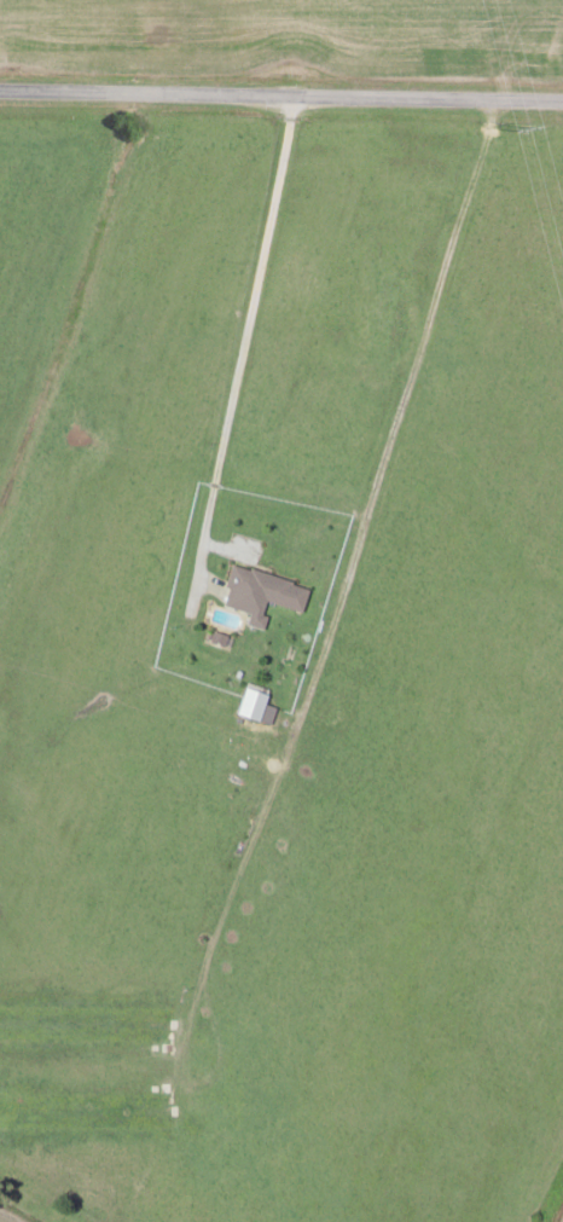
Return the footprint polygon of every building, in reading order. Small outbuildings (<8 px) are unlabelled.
[(292,610),(297,587),(225,570),(221,586),(231,588),(227,608),(242,612),(239,625),(255,628),(261,603),(292,610)]
